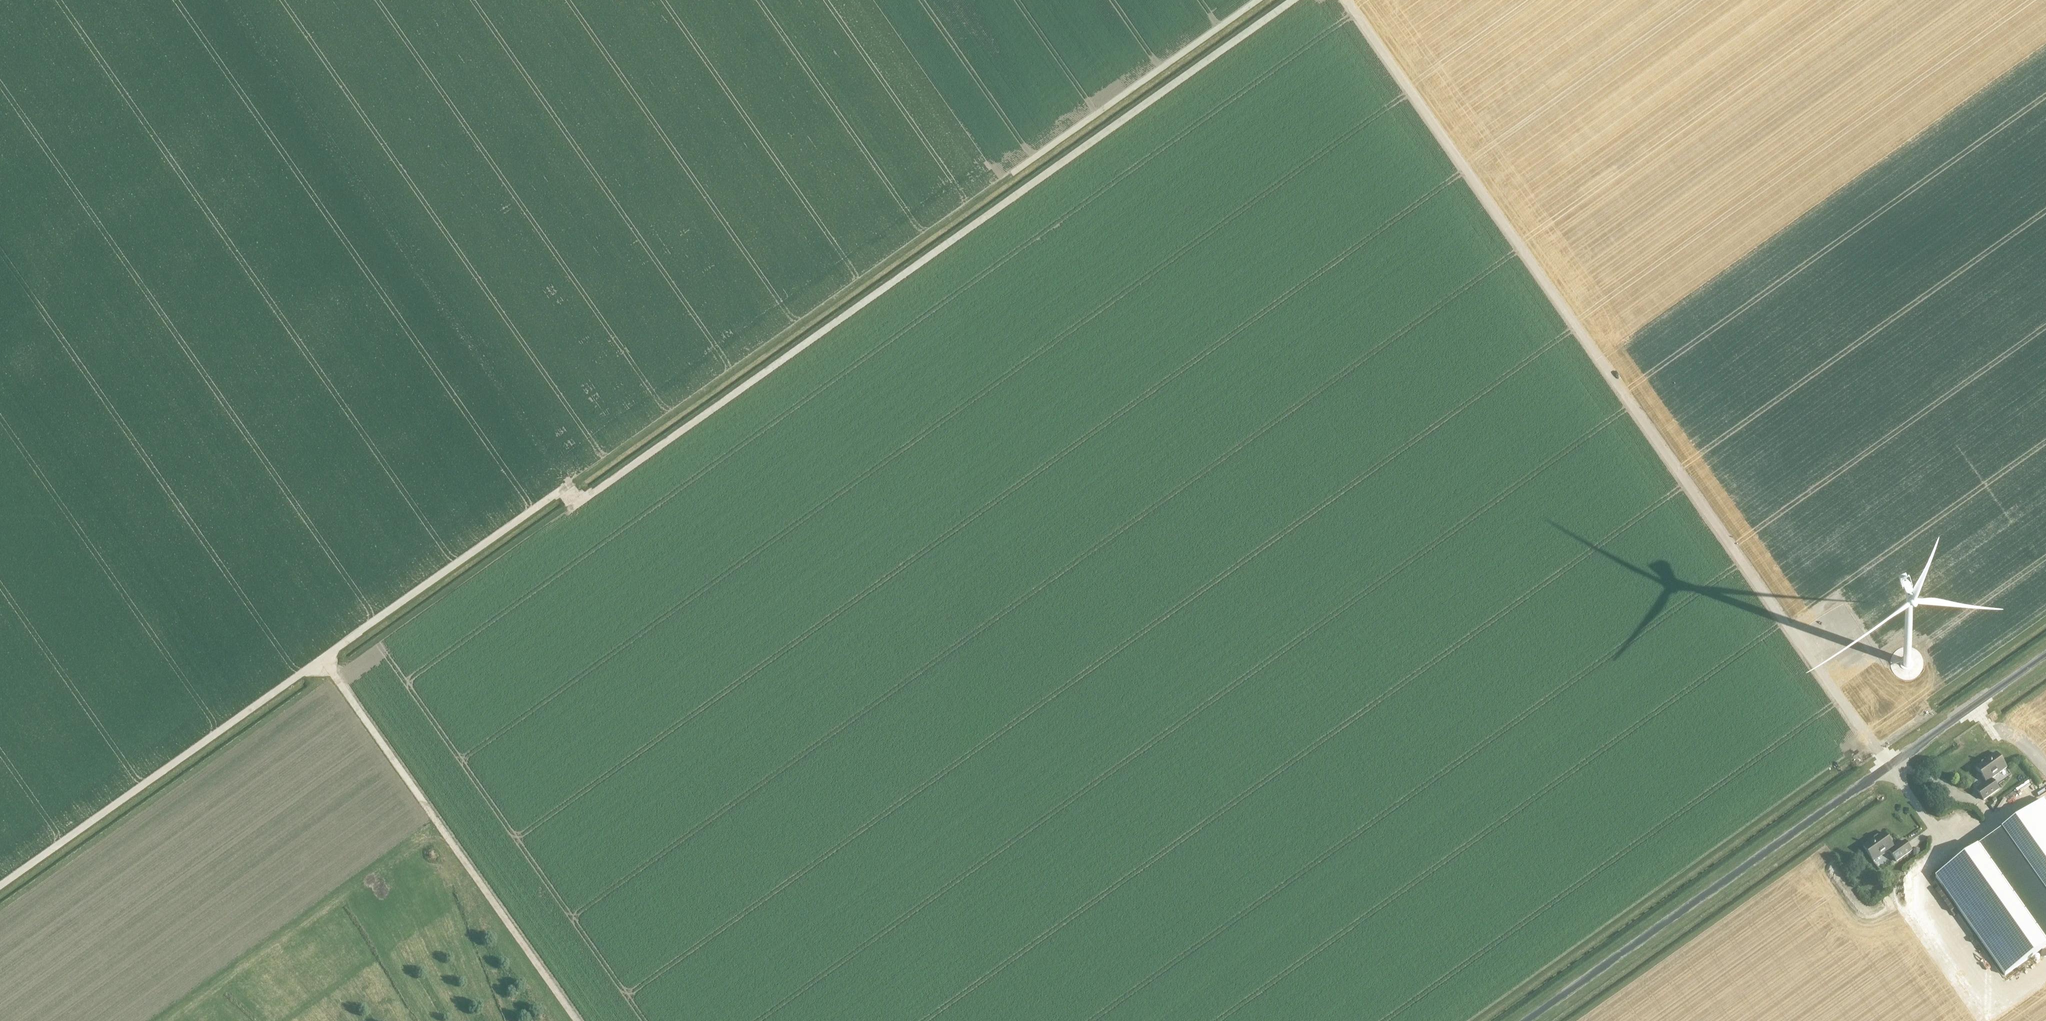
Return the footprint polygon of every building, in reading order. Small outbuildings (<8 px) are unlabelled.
[(1996,754),(1976,768),(1980,773),(1981,772),(1983,774),(1981,775),(1987,783),(1977,791),(1984,800),(1999,790),(1991,779),(1996,775),(2005,768),(2005,769),(2006,768),(1996,754)] [(1936,877),(2005,975),(2045,946),(2045,804),(2044,801),(1936,877)] [(1883,833),(1863,847),(1874,862),(1875,861),(1874,860),(1883,854),(1884,855),(1889,851),(1896,862),(1912,851),(1905,841),(1894,849),(1889,840),(1887,842),(1885,839),(1887,838),(1883,833)]
